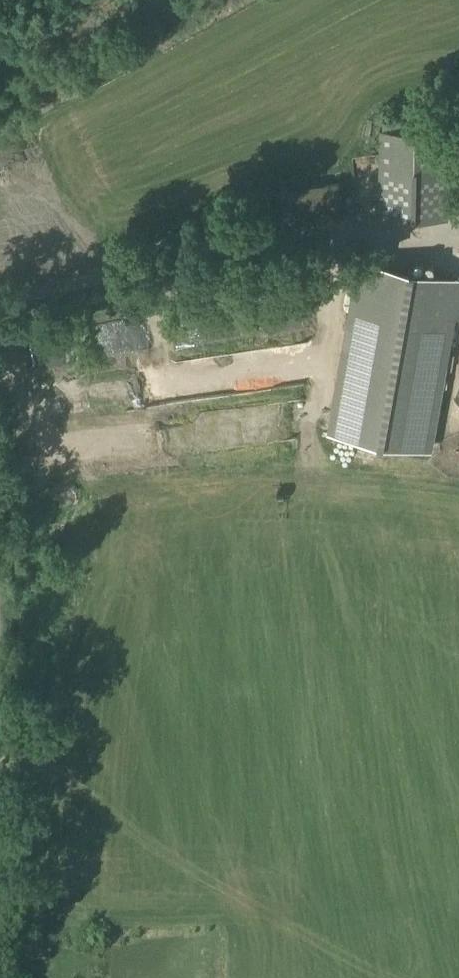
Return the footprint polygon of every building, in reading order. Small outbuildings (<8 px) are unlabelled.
[(419,130),(419,114),(383,113),(382,129),(378,129),(377,217),(448,219),(451,131),(419,130)] [(326,433),(431,451),(458,294),(458,277),(356,258),(326,433)] [(126,323),(133,348),(152,343),(146,318),(126,323)]
